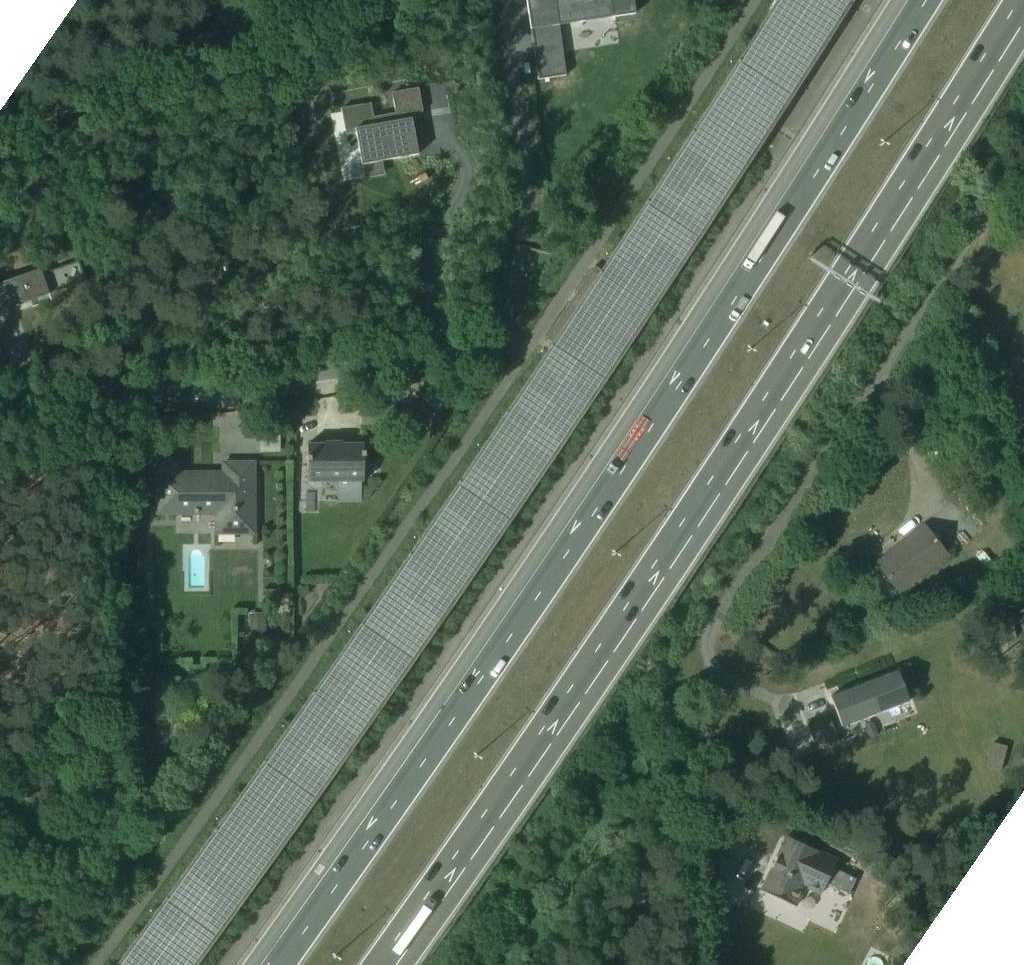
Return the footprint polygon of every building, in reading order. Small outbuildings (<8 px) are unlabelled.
[(634,13),(632,0),(526,0),(539,79),(565,74),(558,25),(634,13)] [(407,97),(411,122),(371,129),(379,172),(440,161),(427,93),(407,97)] [(49,274),(0,290),(0,296),(8,322),(59,305),(49,274)] [(423,398),(438,410),(445,400),(430,389),(423,398)] [(362,426),(393,426),(393,403),(362,403),(362,426)] [(297,458),(296,431),(274,432),(275,459),(297,458)] [(307,482),(363,481),(363,443),(345,443),(345,442),(325,442),(324,443),(307,444),(307,482)] [(214,535),(253,535),(253,463),(223,463),(223,473),(176,473),(175,461),(157,461),(158,515),(214,515),(214,535)] [(899,594),(946,558),(921,525),(874,563),(899,594)] [(950,595),(966,591),(966,589),(971,588),(967,577),(964,578),(963,576),(946,582),(950,595)] [(250,632),(265,631),(264,613),(249,614),(250,632)] [(206,664),(191,668),(195,680),(210,676),(206,664)] [(841,727),(907,701),(896,670),(829,696),(841,727)] [(784,834),(758,889),(796,906),(804,887),(820,895),(825,883),(848,894),(855,879),(832,868),(836,859),(784,834)]
